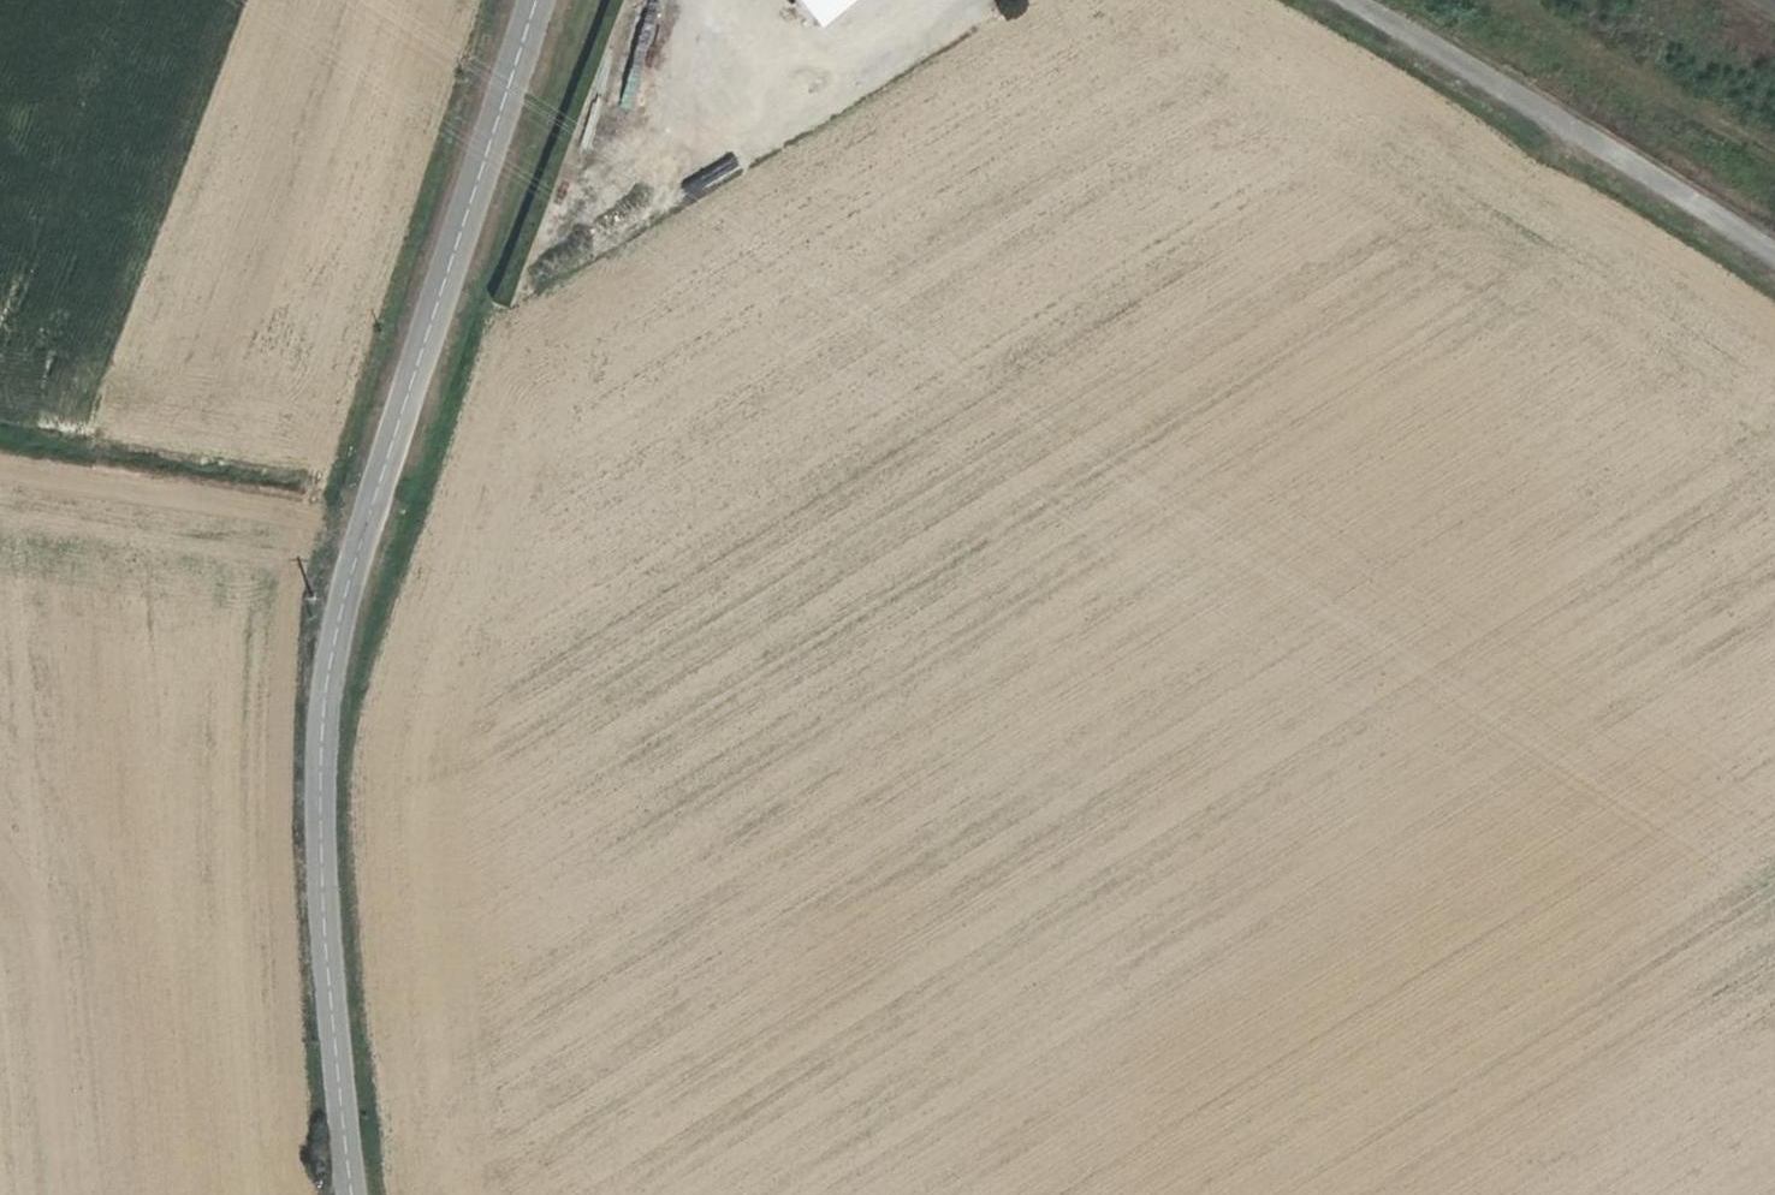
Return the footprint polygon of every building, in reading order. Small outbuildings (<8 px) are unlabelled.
[(817,27),(851,0),(796,0),(817,27)]
